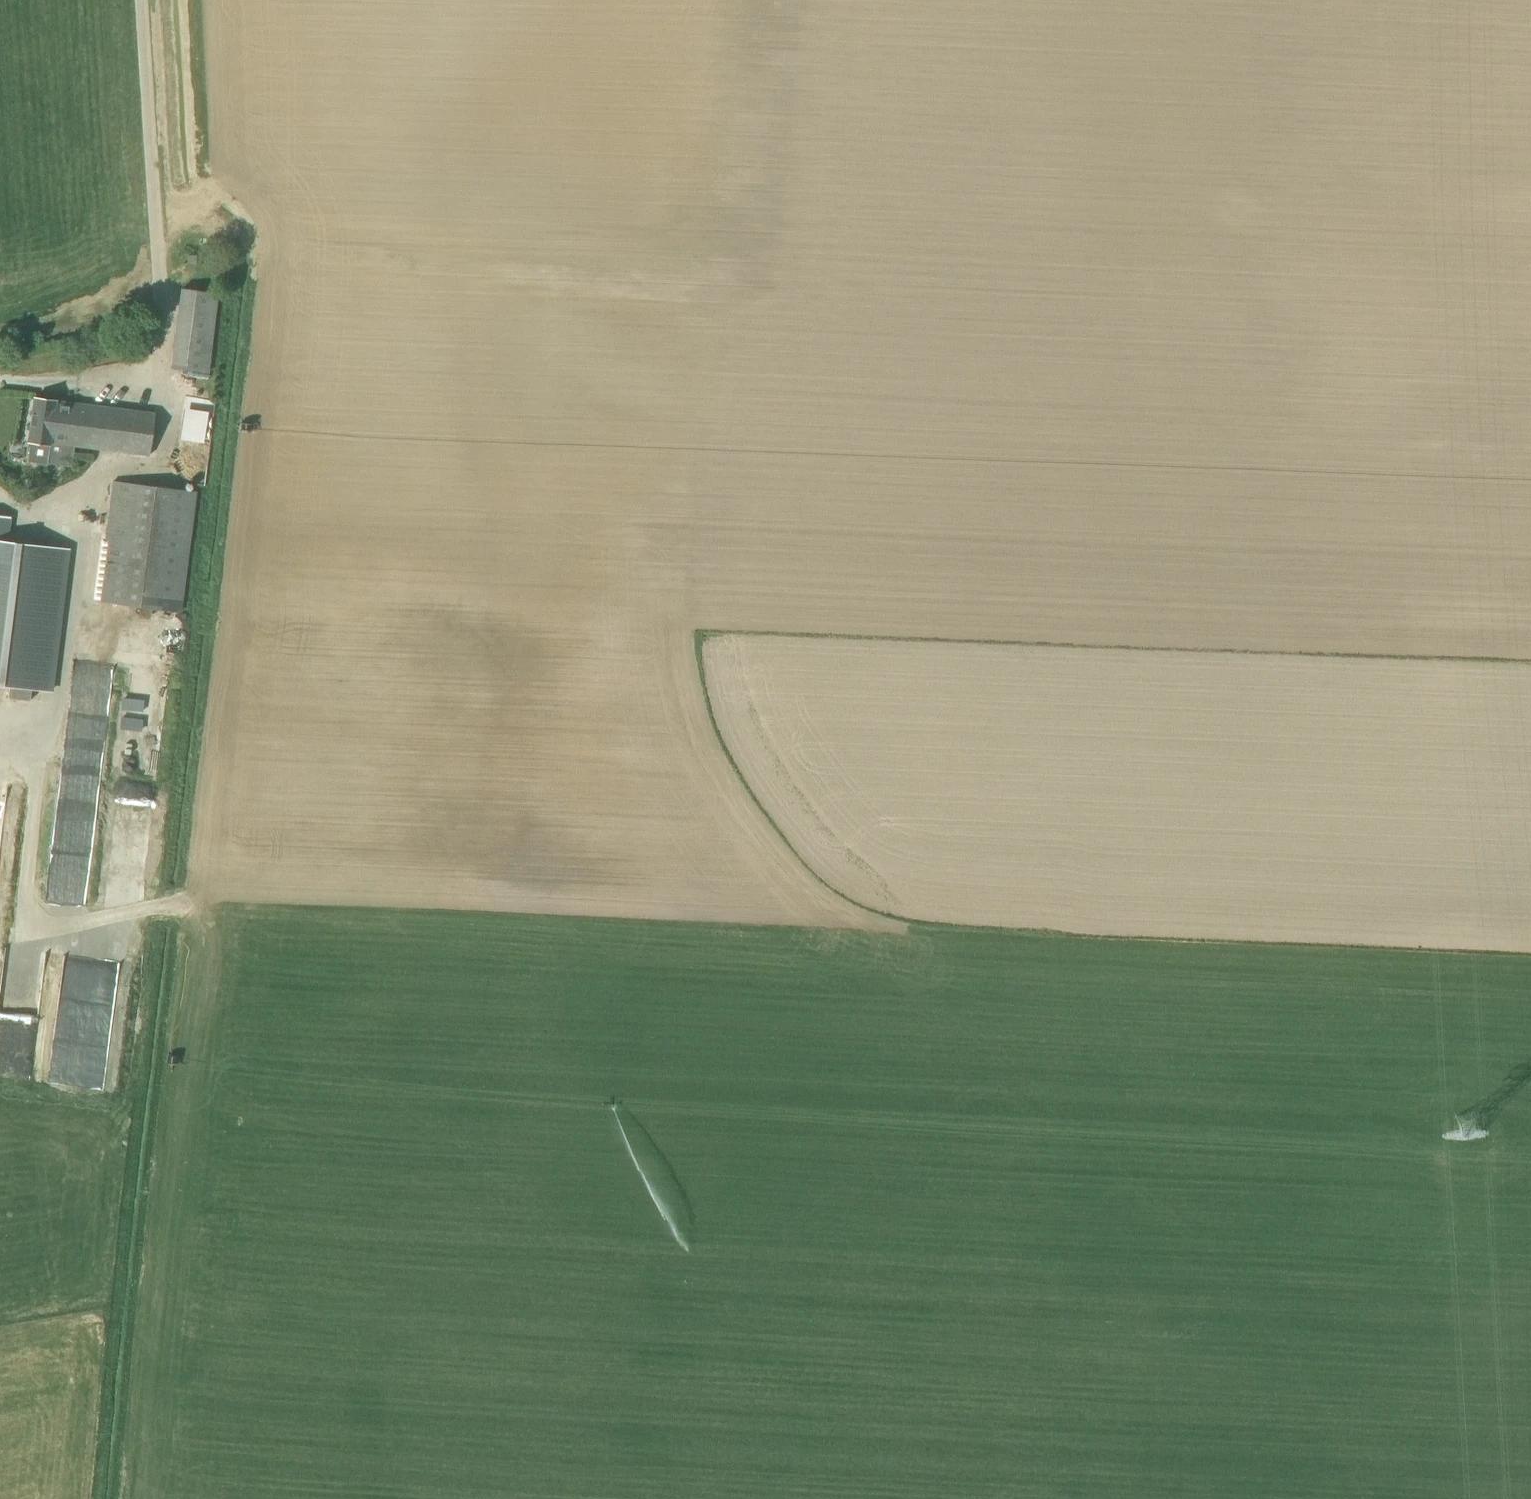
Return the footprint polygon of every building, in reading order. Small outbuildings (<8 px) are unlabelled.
[(186,266),(196,265),(196,256),(186,256),(186,266)] [(209,372),(218,293),(180,289),(171,368),(209,372)] [(186,396),(181,438),(215,442),(220,401),(186,396)] [(153,413),(34,397),(28,442),(31,442),(28,464),(48,466),(48,465),(72,468),(74,448),(147,457),(153,413)] [(182,612),(196,492),(111,482),(104,541),(107,541),(100,603),(182,612)] [(9,540),(11,517),(0,515),(0,687),(53,693),(70,549),(9,540)]
